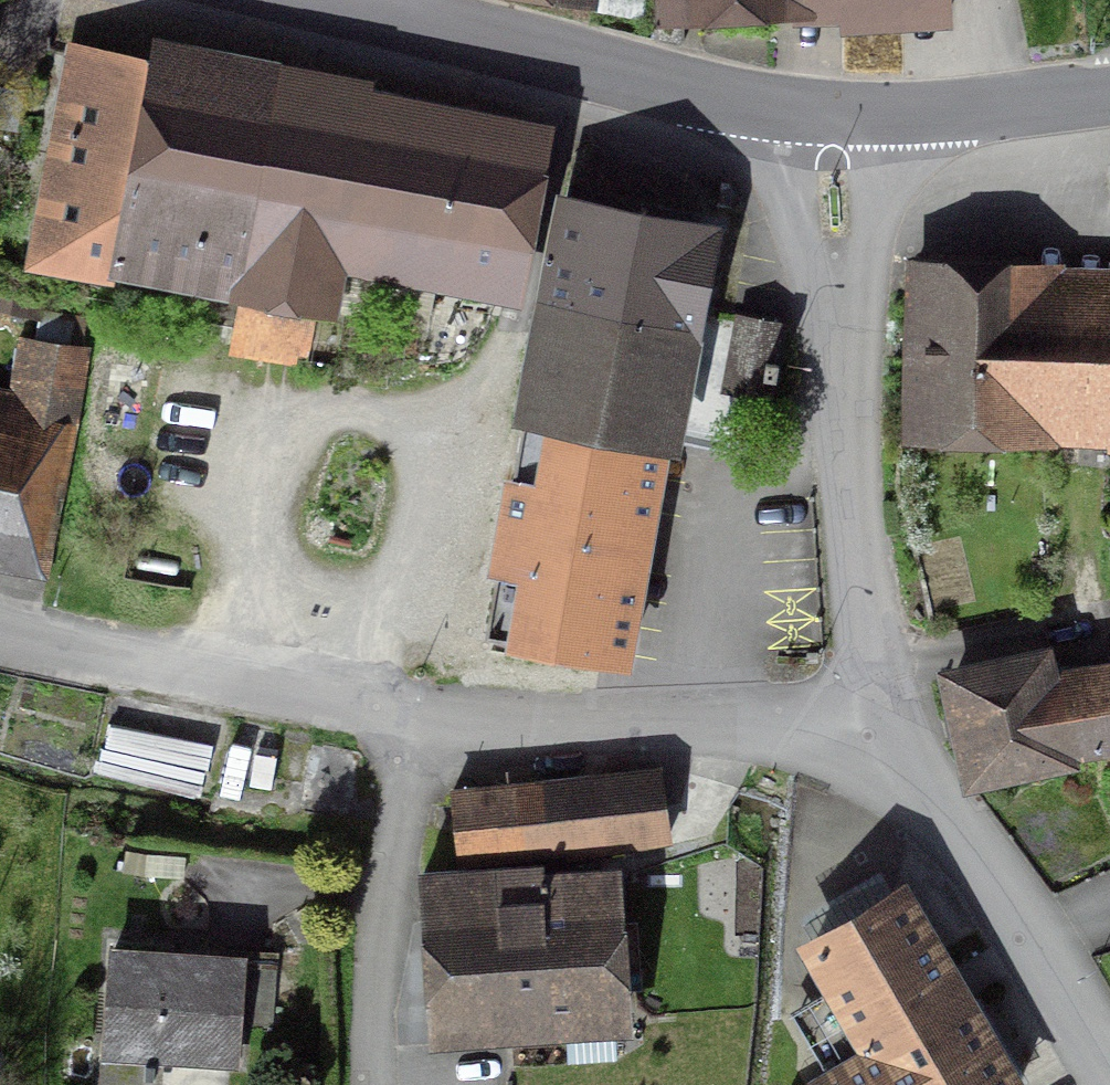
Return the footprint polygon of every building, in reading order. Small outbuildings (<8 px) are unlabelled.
[(667,31),(939,29),(939,0),(667,0),(667,31)] [(41,259),(243,296),(282,91),(79,53),(41,259)] [(539,139),(282,91),(243,296),(233,348),(302,361),(321,262),(510,297),(539,139)] [(560,218),(527,417),(663,440),(722,450),(733,386),(760,391),(769,336),(694,324),(708,242),(560,218)] [(1109,438),(1109,288),(914,281),(908,431),(1109,438)] [(626,665),(663,440),(527,417),(490,642),(626,665)] [(62,445),(0,429),(0,529),(38,539),(62,445)] [(960,702),(970,769),(1109,748),(1109,680),(960,702)] [(656,775),(462,802),(471,863),(665,836),(656,775)] [(437,901),(444,1026),(633,1016),(626,891),(437,901)] [(906,910),(819,962),(894,1084),(1012,1084),(906,910)] [(244,963),(112,957),(107,1058),(239,1064),(244,963)]
